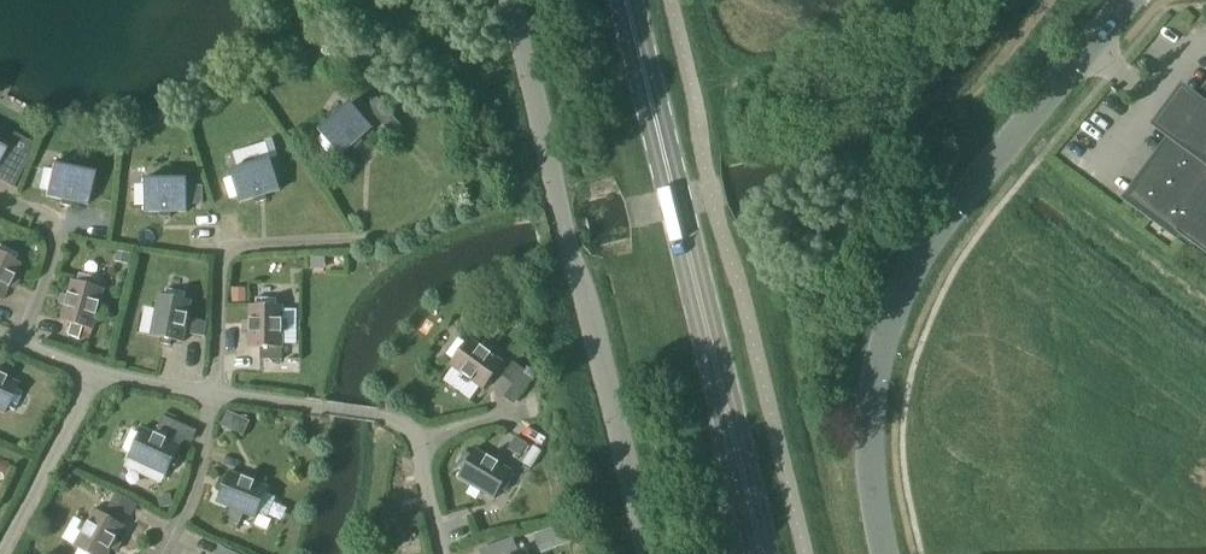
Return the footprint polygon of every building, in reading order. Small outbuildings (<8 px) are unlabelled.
[(1129,202),(1205,258),(1205,97),(1203,102),(1190,119),(1186,116),(1178,126),(1182,129),(1171,145),(1129,202)] [(377,99),(367,107),(377,119),(387,111),(377,99)] [(372,129),(350,104),(318,132),(322,137),(316,141),(330,157),(336,152),(340,157),(352,146),(355,150),(363,143),(360,139),(372,129)] [(5,176),(11,165),(0,159),(5,151),(0,149),(0,174),(5,176)] [(230,173),(232,179),(225,181),(231,200),(238,198),(240,204),(255,199),(256,204),(266,201),(265,196),(280,191),(270,160),(230,173)] [(86,206),(93,174),(51,165),(50,171),(43,170),(38,190),(46,192),(44,197),(60,201),(59,206),(69,208),(70,203),(86,206)] [(187,213),(187,181),(144,181),(144,187),(137,187),(137,207),(144,207),(144,213),(160,213),(160,219),(171,219),(171,213),(187,213)] [(7,288),(11,291),(16,281),(11,279),(19,265),(13,262),(17,255),(0,247),(0,301),(7,288)] [(127,265),(129,254),(117,252),(115,262),(127,265)] [(61,323),(72,326),(69,337),(80,340),(83,329),(93,331),(104,291),(98,289),(100,282),(80,276),(78,284),(72,282),(68,297),(63,296),(60,306),(65,307),(61,323)] [(232,289),(232,303),(245,303),(245,289),(232,289)] [(172,342),(183,344),(191,302),(185,301),(186,294),(166,290),(164,297),(159,296),(150,338),(161,340),(160,345),(171,347),(172,342)] [(249,349),(261,349),(261,360),(273,360),(273,349),(282,349),(282,307),(276,307),(276,299),(255,299),(255,307),(249,307),(249,323),(244,323),(244,333),(249,333),(249,349)] [(207,324),(193,321),(190,336),(204,338),(207,324)] [(471,382),(484,391),(503,365),(469,340),(465,345),(459,340),(447,357),(453,361),(449,366),(462,376),(459,380),(468,386),(471,382)] [(512,364),(502,378),(513,386),(523,372),(512,364)] [(3,415),(6,409),(12,412),(21,394),(14,391),(17,385),(0,377),(0,413),(3,415)] [(249,422),(227,412),(221,427),(243,437),(249,422)] [(163,418),(158,430),(169,435),(175,424),(163,418)] [(132,432),(123,451),(130,454),(127,460),(166,477),(171,467),(175,469),(180,460),(175,458),(180,447),(167,441),(157,437),(155,436),(141,430),(138,435),(132,432)] [(529,445),(517,438),(509,450),(521,457),(529,445)] [(459,480),(473,488),(496,502),(513,473),(476,452),(473,457),(467,453),(456,471),(462,475),(459,480)] [(220,493),(216,504),(256,520),(258,514),(265,517),(273,498),(266,495),(268,489),(229,473),(224,484),(220,482),(216,491),(220,493)] [(162,508),(174,505),(170,493),(159,497),(162,508)] [(95,512),(74,548),(79,551),(77,553),(108,553),(110,551),(115,553),(120,544),(115,542),(123,528),(95,512)] [(572,547),(565,524),(540,533),(548,553),(551,553),(572,547)]
